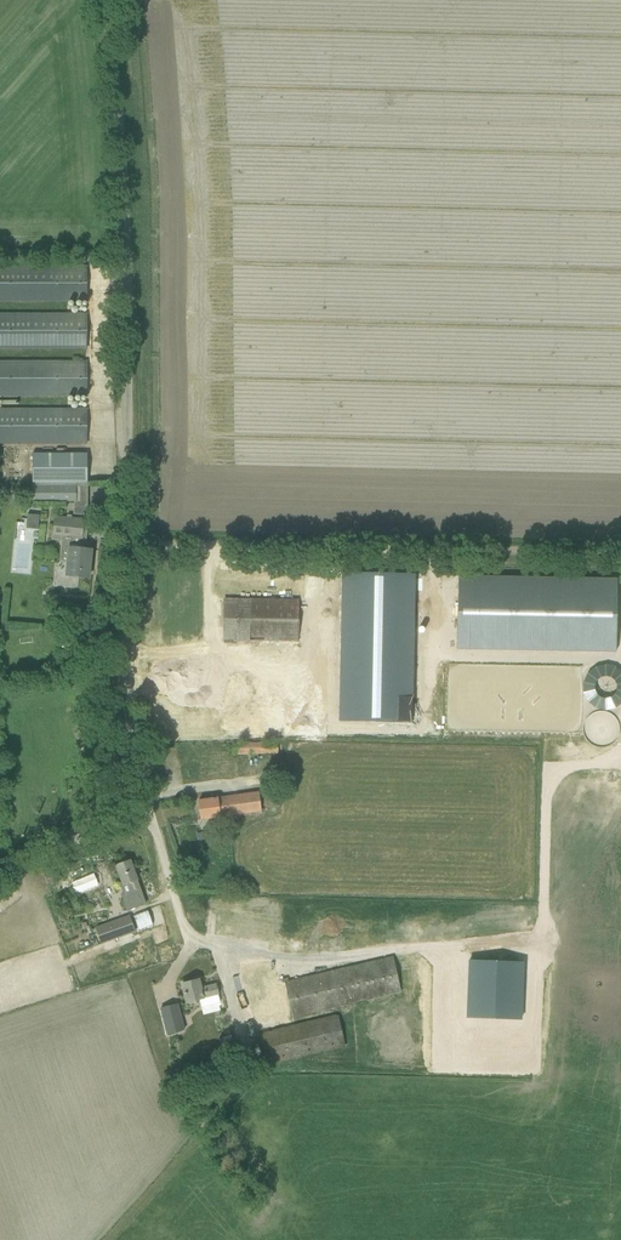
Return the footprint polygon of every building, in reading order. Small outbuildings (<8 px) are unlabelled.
[(73,267),(0,267),(0,302),(85,302),(85,267),(73,267)] [(74,314),(0,314),(0,349),(71,349),(85,349),(85,314),(74,314)] [(62,361),(0,361),(0,397),(85,397),(85,357),(72,357),(72,361),(62,361)] [(74,409),(0,409),(0,445),(73,445),(86,445),(86,409),(74,409)] [(54,454),(32,454),(32,483),(32,502),(75,501),(75,483),(86,483),(86,454),(74,454),(54,454)] [(39,515),(27,514),(26,528),(38,529),(39,515)] [(54,517),(52,535),(51,539),(70,541),(69,548),(66,576),(88,578),(90,558),(91,558),(92,550),(92,548),(91,547),(91,546),(90,545),(89,543),(88,543),(87,542),(86,542),(88,520),(71,519),(54,517)] [(456,575),(455,648),(612,650),(614,577),(456,575)] [(420,591),(338,589),(336,725),(417,726),(420,591)] [(224,639),(236,640),(236,635),(236,623),(236,599),(224,599),(224,639)] [(70,643),(64,641),(60,651),(67,653),(70,643)] [(207,642),(147,650),(148,661),(145,661),(148,684),(171,681),(170,672),(187,670),(188,680),(222,675),(218,645),(207,647),(207,642)] [(201,820),(213,818),(260,811),(257,792),(198,801),(201,820)] [(116,866),(123,885),(121,885),(125,898),(123,899),(127,910),(145,904),(135,876),(136,875),(135,872),(134,872),(130,861),(116,866)] [(129,916),(117,920),(96,928),(101,944),(134,932),(129,916)] [(338,1007),(347,1005),(400,993),(392,958),(265,987),(268,999),(249,1006),(252,1017),(271,1011),(271,1008),(289,1004),(292,1019),(338,1008),(338,1007)] [(182,984),(185,996),(186,1002),(199,999),(201,1008),(220,1003),(215,985),(200,989),(198,980),(182,984)] [(160,1008),(163,1020),(167,1035),(185,1031),(181,1016),(180,1016),(177,1004),(160,1008)] [(344,1046),(343,1041),(338,1016),(260,1033),(267,1063),(344,1046)]
